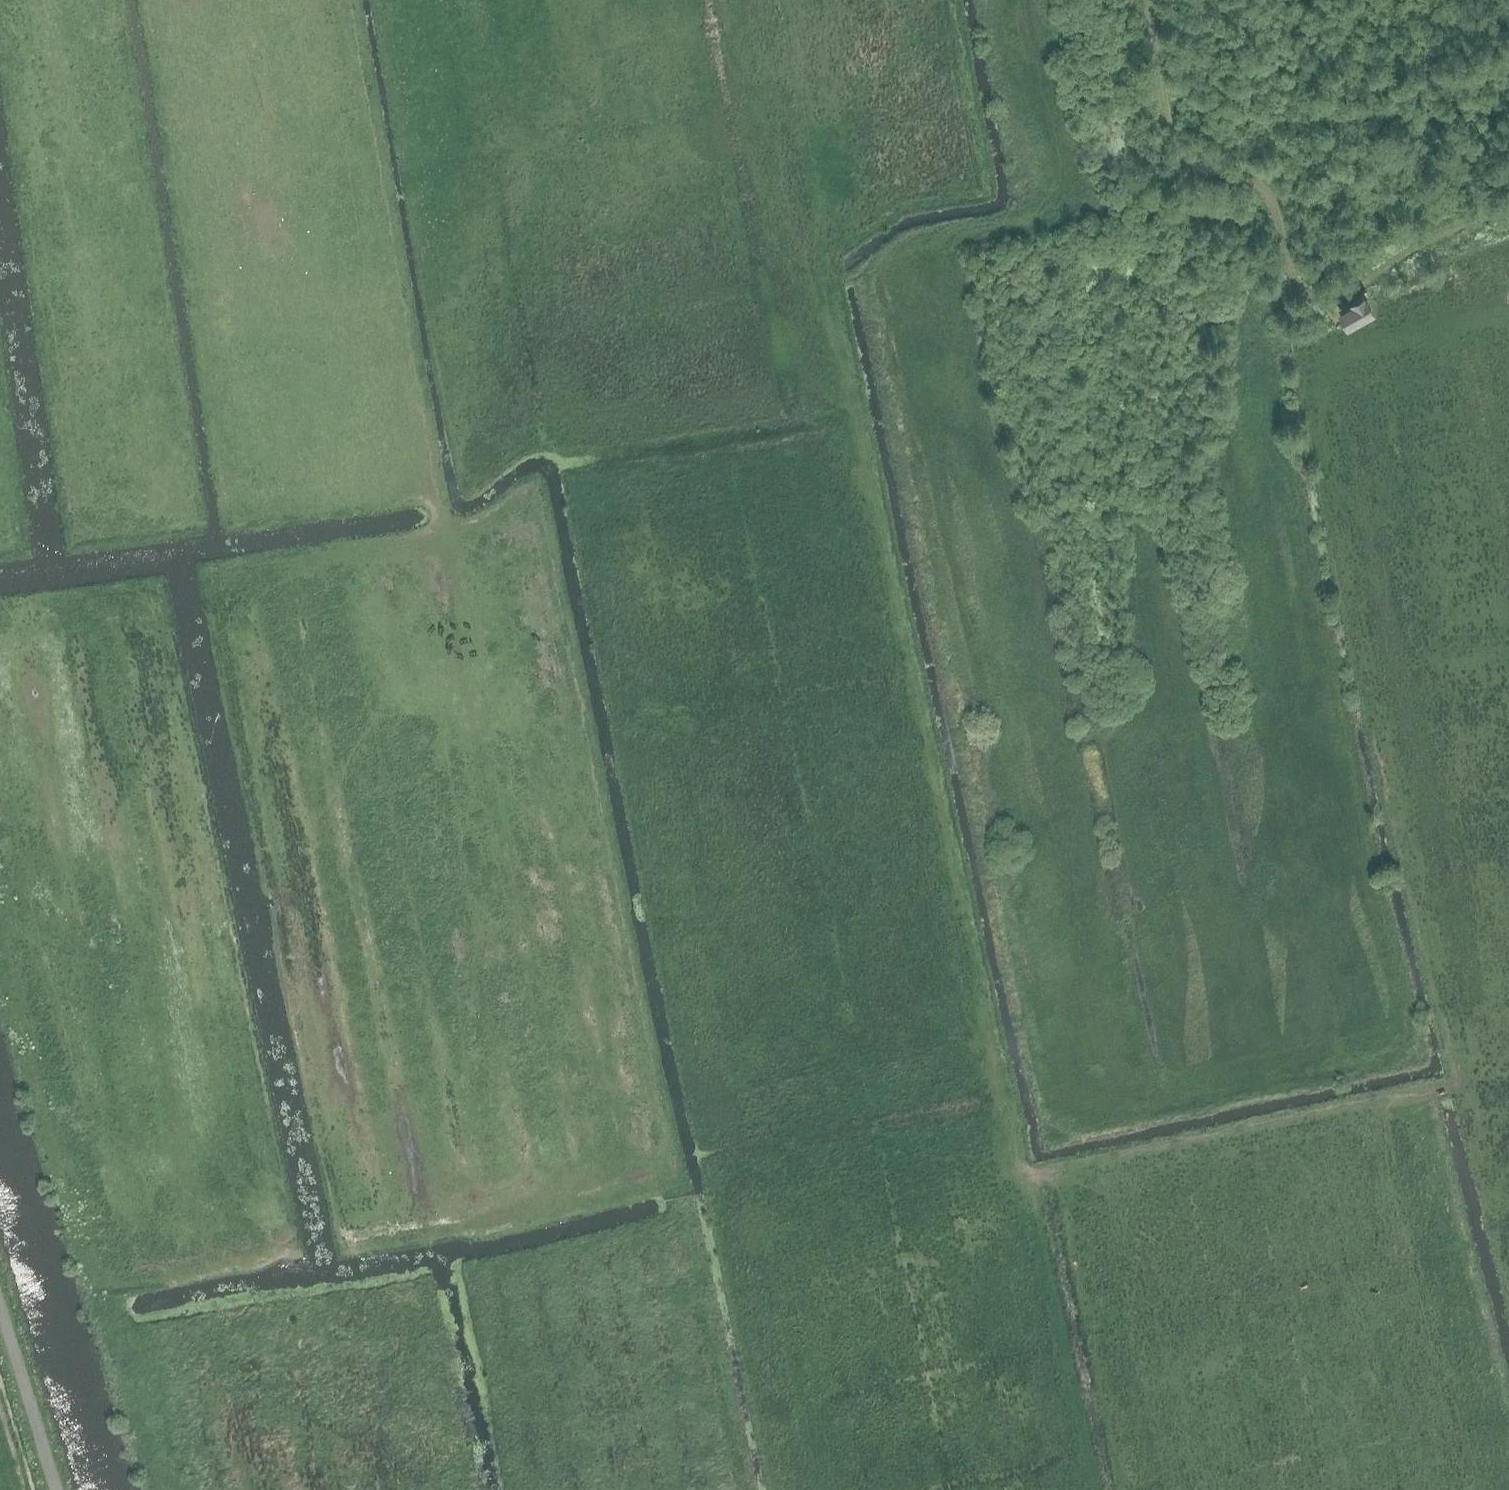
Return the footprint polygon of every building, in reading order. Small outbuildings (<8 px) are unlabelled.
[(1335,306),(1344,322),(1372,307),(1363,290),(1335,306)]
